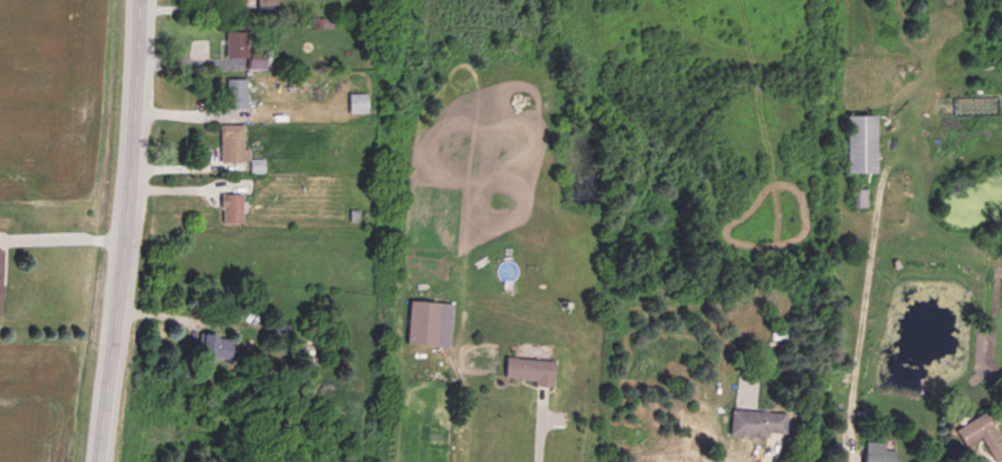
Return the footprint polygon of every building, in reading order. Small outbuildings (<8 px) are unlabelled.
[(249,56),(249,66),(269,67),(269,41),(249,40),(249,29),(228,29),(227,55),(249,56)] [(247,76),(225,76),(225,106),(247,106),(247,76)] [(369,92),(351,92),(351,110),(369,110),(369,92)] [(879,112),(848,112),(848,171),(879,171),(879,112)] [(247,122),(222,122),(222,159),(247,159),(247,122)] [(868,205),(868,187),(856,187),(856,205),(868,205)] [(222,221),(244,221),(244,191),(222,191),(222,221)] [(439,343),(441,299),(411,298),(409,342),(439,343)] [(205,355),(235,355),(235,332),(205,332),(205,355)] [(536,383),(554,385),(556,358),(507,354),(505,375),(536,377),(536,383)] [(787,434),(788,410),(731,407),(730,431),(787,434)] [(965,443),(982,434),(997,461),(1001,459),(1001,437),(988,410),(957,426),(965,443)] [(886,448),(886,439),(866,439),(866,461),(897,461),(897,448),(886,448)]
